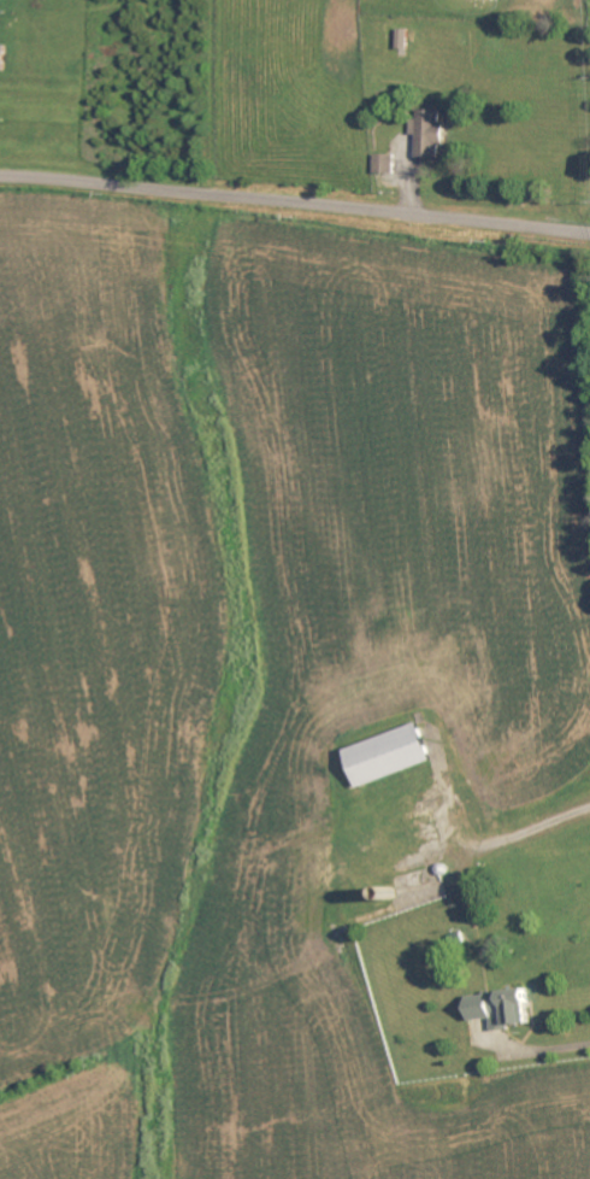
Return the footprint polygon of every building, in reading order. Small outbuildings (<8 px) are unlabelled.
[(401,50),(412,50),(413,30),(401,30),(401,50)] [(0,46),(0,71),(10,71),(11,46),(0,46)] [(450,147),(451,124),(445,124),(445,111),(415,111),(414,136),(420,137),(420,159),(445,159),(445,147),(450,147)] [(397,175),(397,156),(376,156),(375,174),(397,175)] [(438,765),(427,726),(349,749),(361,788),(438,765)] [(497,1031),(539,1027),(535,990),(471,997),(474,1022),(496,1020),(497,1031)]
